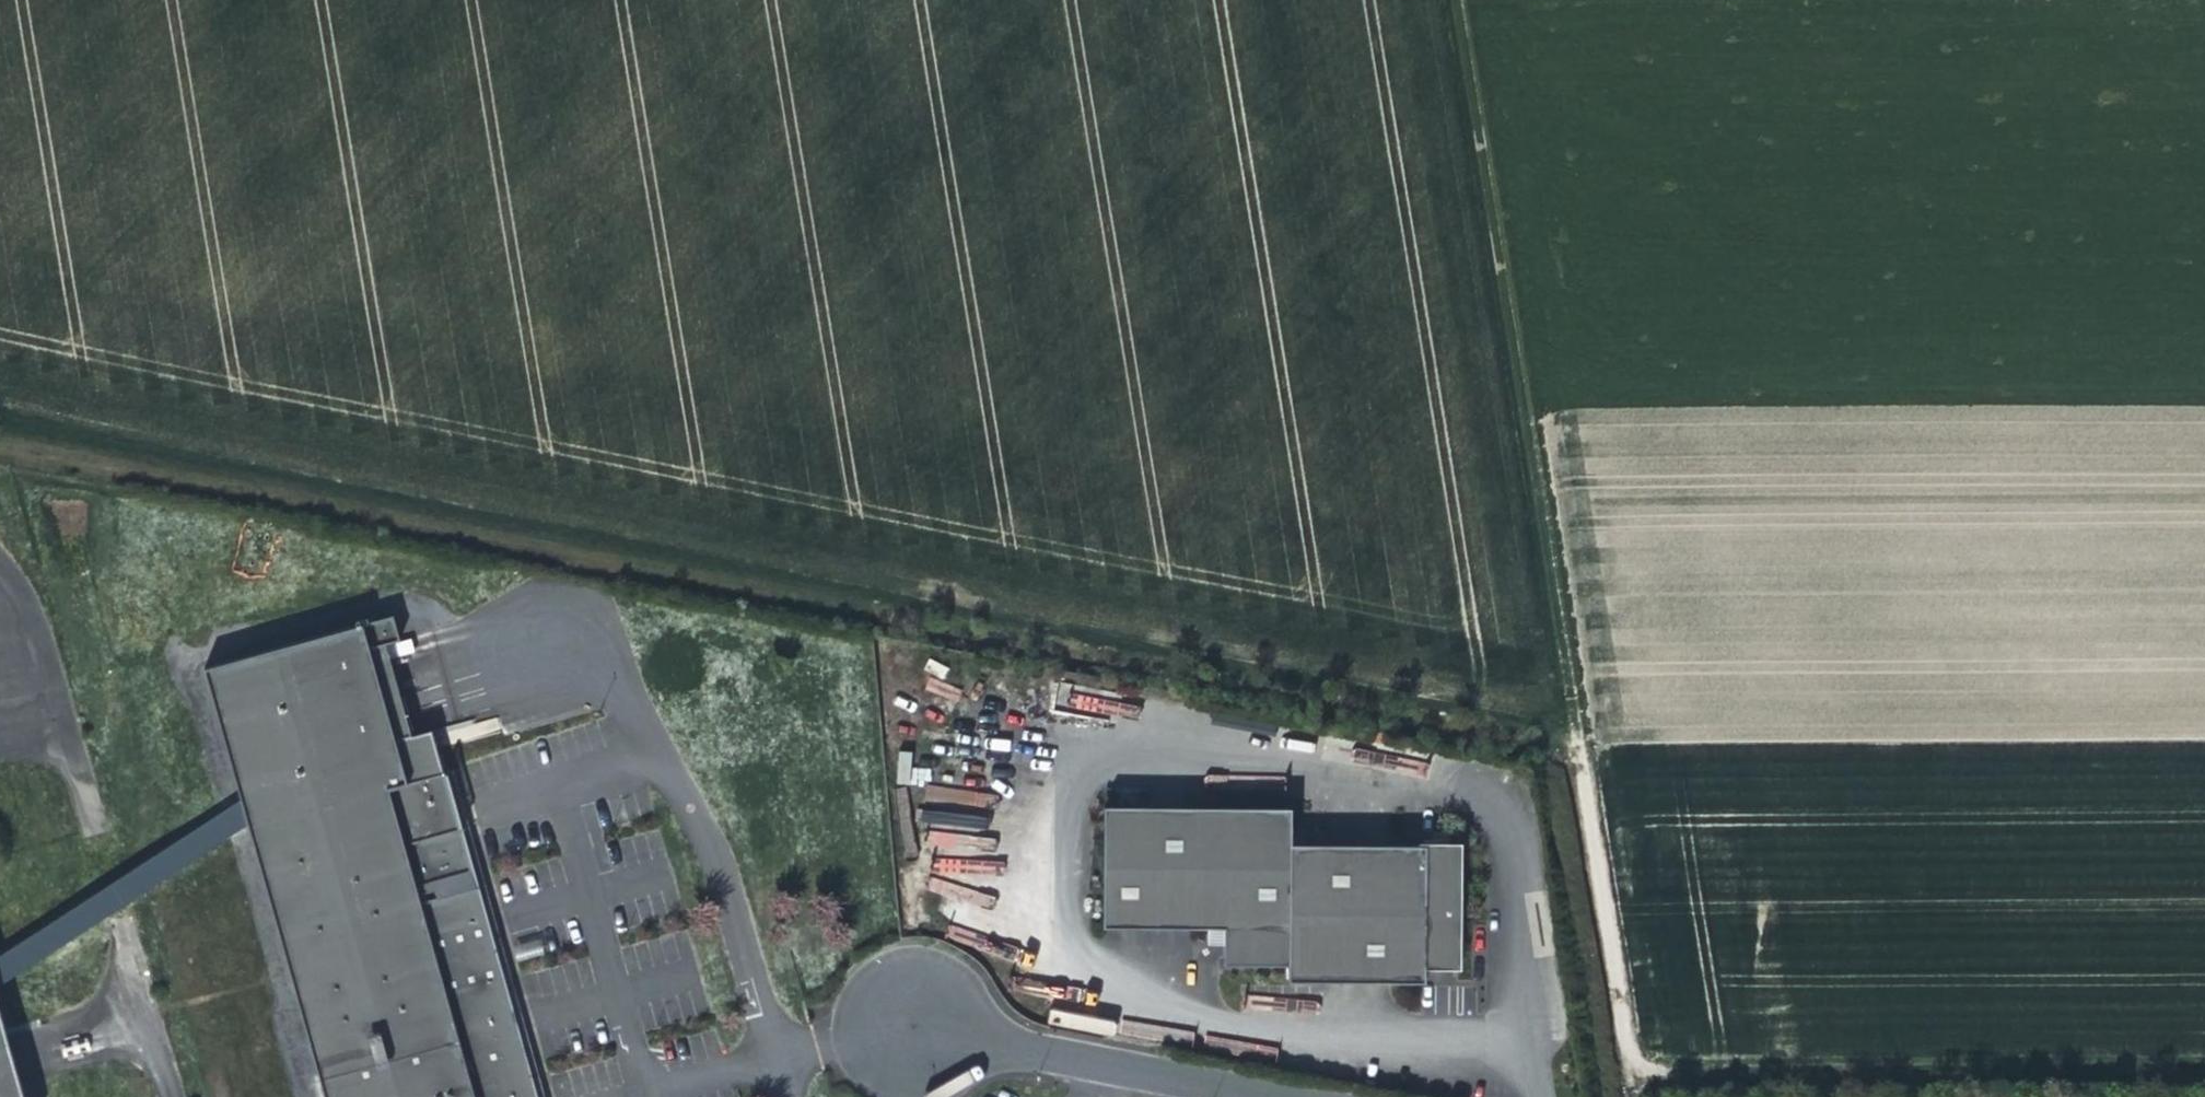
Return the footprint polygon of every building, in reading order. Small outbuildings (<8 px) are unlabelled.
[(403,650),(397,625),(365,634),(372,659),(388,654),(403,650)] [(206,679),(239,796),(247,822),(324,1096),(535,1096),(479,895),(424,911),(419,895),(392,799),(410,794),(398,751),(372,659),(365,634),(206,679)] [(414,747),(388,654),(372,659),(398,751),(414,747)] [(442,766),(435,741),(414,747),(398,751),(410,794),(447,784),(442,766)] [(474,879),(447,784),(410,794),(392,799),(419,895),(474,879)] [(239,796),(0,951),(0,984),(104,916),(127,901),(231,832),(247,822),(239,796)] [(1456,970),(1458,851),(1290,848),(1291,811),(1103,808),(1101,928),(1223,930),(1223,966),(1288,967),(1288,984),(1425,986),(1425,969),(1456,970)] [(479,895),(474,879),(419,895),(424,911),(479,895)] [(15,1054),(8,1029),(0,1001),(0,1096),(27,1096),(15,1054)]
